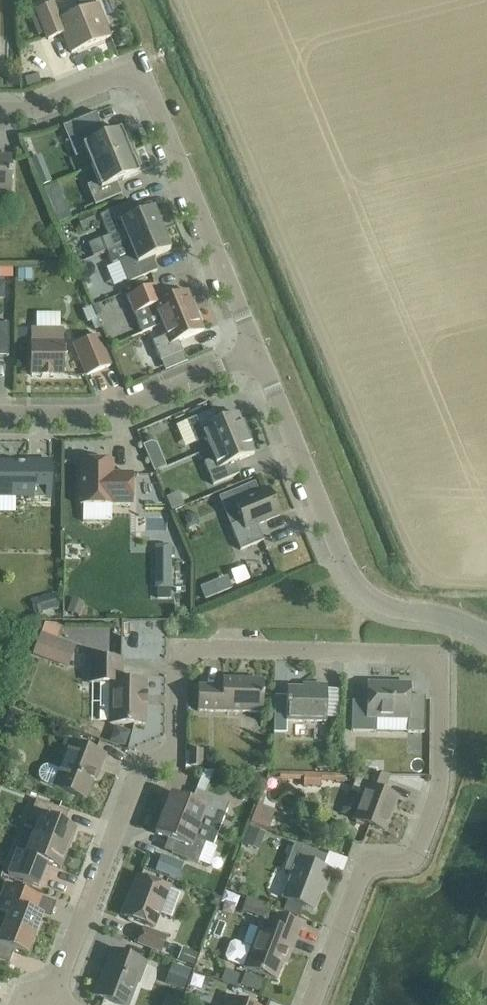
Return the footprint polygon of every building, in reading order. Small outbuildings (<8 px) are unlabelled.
[(36,11),(48,41),(63,34),(71,54),(110,38),(99,11),(95,0),(77,0),(81,11),(59,20),(53,4),(36,11)] [(96,114),(63,128),(75,158),(86,154),(92,168),(133,151),(127,134),(123,136),(120,130),(106,136),(101,125),(96,114)] [(133,151),(92,168),(98,182),(87,186),(95,206),(122,195),(117,183),(139,174),(136,169),(140,167),(133,151)] [(11,192),(12,158),(0,158),(0,192),(11,192)] [(38,177),(42,186),(51,183),(47,173),(38,177)] [(100,241),(89,245),(94,258),(105,254),(108,253),(129,244),(162,230),(153,209),(134,217),(129,204),(100,216),(108,237),(100,241)] [(58,224),(71,219),(68,210),(54,215),(58,224)] [(91,214),(77,220),(81,231),(95,225),(91,214)] [(129,244),(108,253),(113,265),(119,263),(128,284),(157,271),(152,258),(170,251),(162,230),(129,244)] [(17,269),(16,280),(31,280),(31,270),(17,269)] [(162,302),(158,294),(155,286),(143,291),(127,298),(142,333),(160,326),(195,311),(187,292),(176,296),(162,302)] [(92,307),(82,312),(87,324),(90,323),(94,332),(101,329),(92,307)] [(195,311),(160,326),(165,337),(152,342),(160,362),(183,353),(178,342),(204,331),(195,311)] [(9,357),(9,324),(0,324),(0,357),(9,357)] [(52,376),(63,376),(63,344),(63,329),(31,329),(31,344),(31,376),(42,376),(42,377),(52,377),(52,376)] [(27,330),(17,330),(17,343),(27,343),(27,330)] [(74,345),(87,376),(110,367),(97,336),(74,345)] [(210,449),(246,435),(237,415),(217,423),(213,411),(187,422),(196,444),(204,440),(207,442),(210,449)] [(246,435),(210,449),(214,457),(212,460),(204,464),(213,486),(239,475),(234,463),(254,455),(246,435)] [(160,455),(149,459),(154,473),(166,468),(160,455)] [(0,463),(0,497),(16,497),(28,497),(28,499),(51,499),(51,462),(26,461),(26,463),(0,463)] [(80,462),(80,506),(132,506),(132,475),(113,475),(113,462),(80,462)] [(242,522),(230,526),(240,551),(263,541),(257,525),(279,516),(268,490),(259,494),(254,483),(240,489),(244,500),(235,504),(242,522)] [(178,495),(166,501),(171,513),(183,508),(178,495)] [(155,588),(170,588),(170,567),(155,567),(155,588)] [(213,583),(200,589),(204,600),(218,595),(213,583)] [(40,601),(43,613),(57,609),(54,597),(40,601)] [(83,605),(71,600),(67,613),(78,617),(83,605)] [(67,627),(67,638),(100,639),(100,648),(119,648),(119,628),(67,627)] [(50,661),(57,640),(41,634),(33,655),(50,661)] [(145,725),(146,683),(121,682),(121,660),(89,660),(89,683),(110,683),(110,724),(145,725)] [(262,713),(263,681),(222,680),(222,688),(198,687),(198,712),(262,713)] [(376,719),(408,719),(407,733),(423,733),(424,697),(409,697),(409,685),(368,684),(368,702),(352,701),(351,732),(376,732),(376,719)] [(275,698),(274,733),(286,734),(286,721),(326,722),(327,686),(314,686),(314,690),(287,689),(287,698),(275,698)] [(5,720),(17,725),(21,713),(10,708),(5,720)] [(110,742),(124,747),(128,735),(115,730),(110,742)] [(54,787),(54,788),(85,799),(95,774),(97,775),(104,756),(67,741),(61,757),(66,758),(61,771),(51,767),(47,766),(43,768),(41,770),(39,774),(39,778),(41,781),(45,783),(54,787)] [(188,750),(188,767),(202,767),(203,750),(188,750)] [(317,769),(330,769),(330,759),(317,758),(317,769)] [(219,791),(219,771),(204,771),(204,791),(219,791)] [(337,784),(338,775),(284,772),(284,782),(337,784)] [(253,790),(263,785),(257,774),(247,779),(253,790)] [(382,793),(388,778),(358,777),(353,792),(364,796),(355,821),(385,832),(397,798),(382,793)] [(171,794),(163,814),(199,828),(218,836),(225,816),(229,804),(196,791),(191,802),(171,794)] [(33,835),(68,849),(76,828),(57,821),(62,810),(37,800),(29,820),(37,824),(33,835)] [(257,807),(251,824),(267,830),(273,813),(257,807)] [(163,814),(155,835),(168,840),(176,843),(172,854),(198,864),(198,863),(205,844),(213,847),(218,836),(199,828),(163,814)] [(250,828),(243,845),(256,850),(263,833),(250,828)] [(68,849),(33,835),(28,847),(20,844),(8,875),(42,888),(50,866),(61,870),(68,849)] [(323,868),(327,857),(295,844),(284,871),(292,874),(283,899),(314,910),(323,885),(325,886),(331,871),(323,868)] [(332,851),(327,863),(347,871),(351,859),(332,851)] [(161,856),(155,872),(169,877),(175,861),(161,856)] [(180,893),(139,878),(124,917),(154,928),(159,915),(170,919),(180,893)] [(0,910),(0,912),(8,915),(4,924),(35,936),(43,916),(36,913),(40,902),(34,899),(8,889),(0,910)] [(246,898),(242,911),(252,915),(257,902),(246,898)] [(228,962),(232,963),(244,968),(244,969),(276,981),(288,950),(292,951),(302,924),(279,915),(274,927),(262,922),(252,948),(235,942),(230,944),(225,957),(228,962)] [(10,962),(14,951),(27,956),(35,936),(4,924),(1,934),(0,933),(0,958),(10,962)] [(166,938),(144,929),(138,944),(160,952),(166,938)] [(198,954),(185,949),(180,961),(193,966),(198,954)] [(113,951),(106,968),(108,969),(104,980),(100,978),(94,995),(119,1004),(129,1004),(137,984),(138,984),(146,964),(113,951)] [(192,971),(178,966),(170,985),(185,990),(192,971)] [(244,974),(240,986),(259,994),(264,982),(244,974)] [(194,978),(193,991),(218,992),(219,979),(194,978)]
